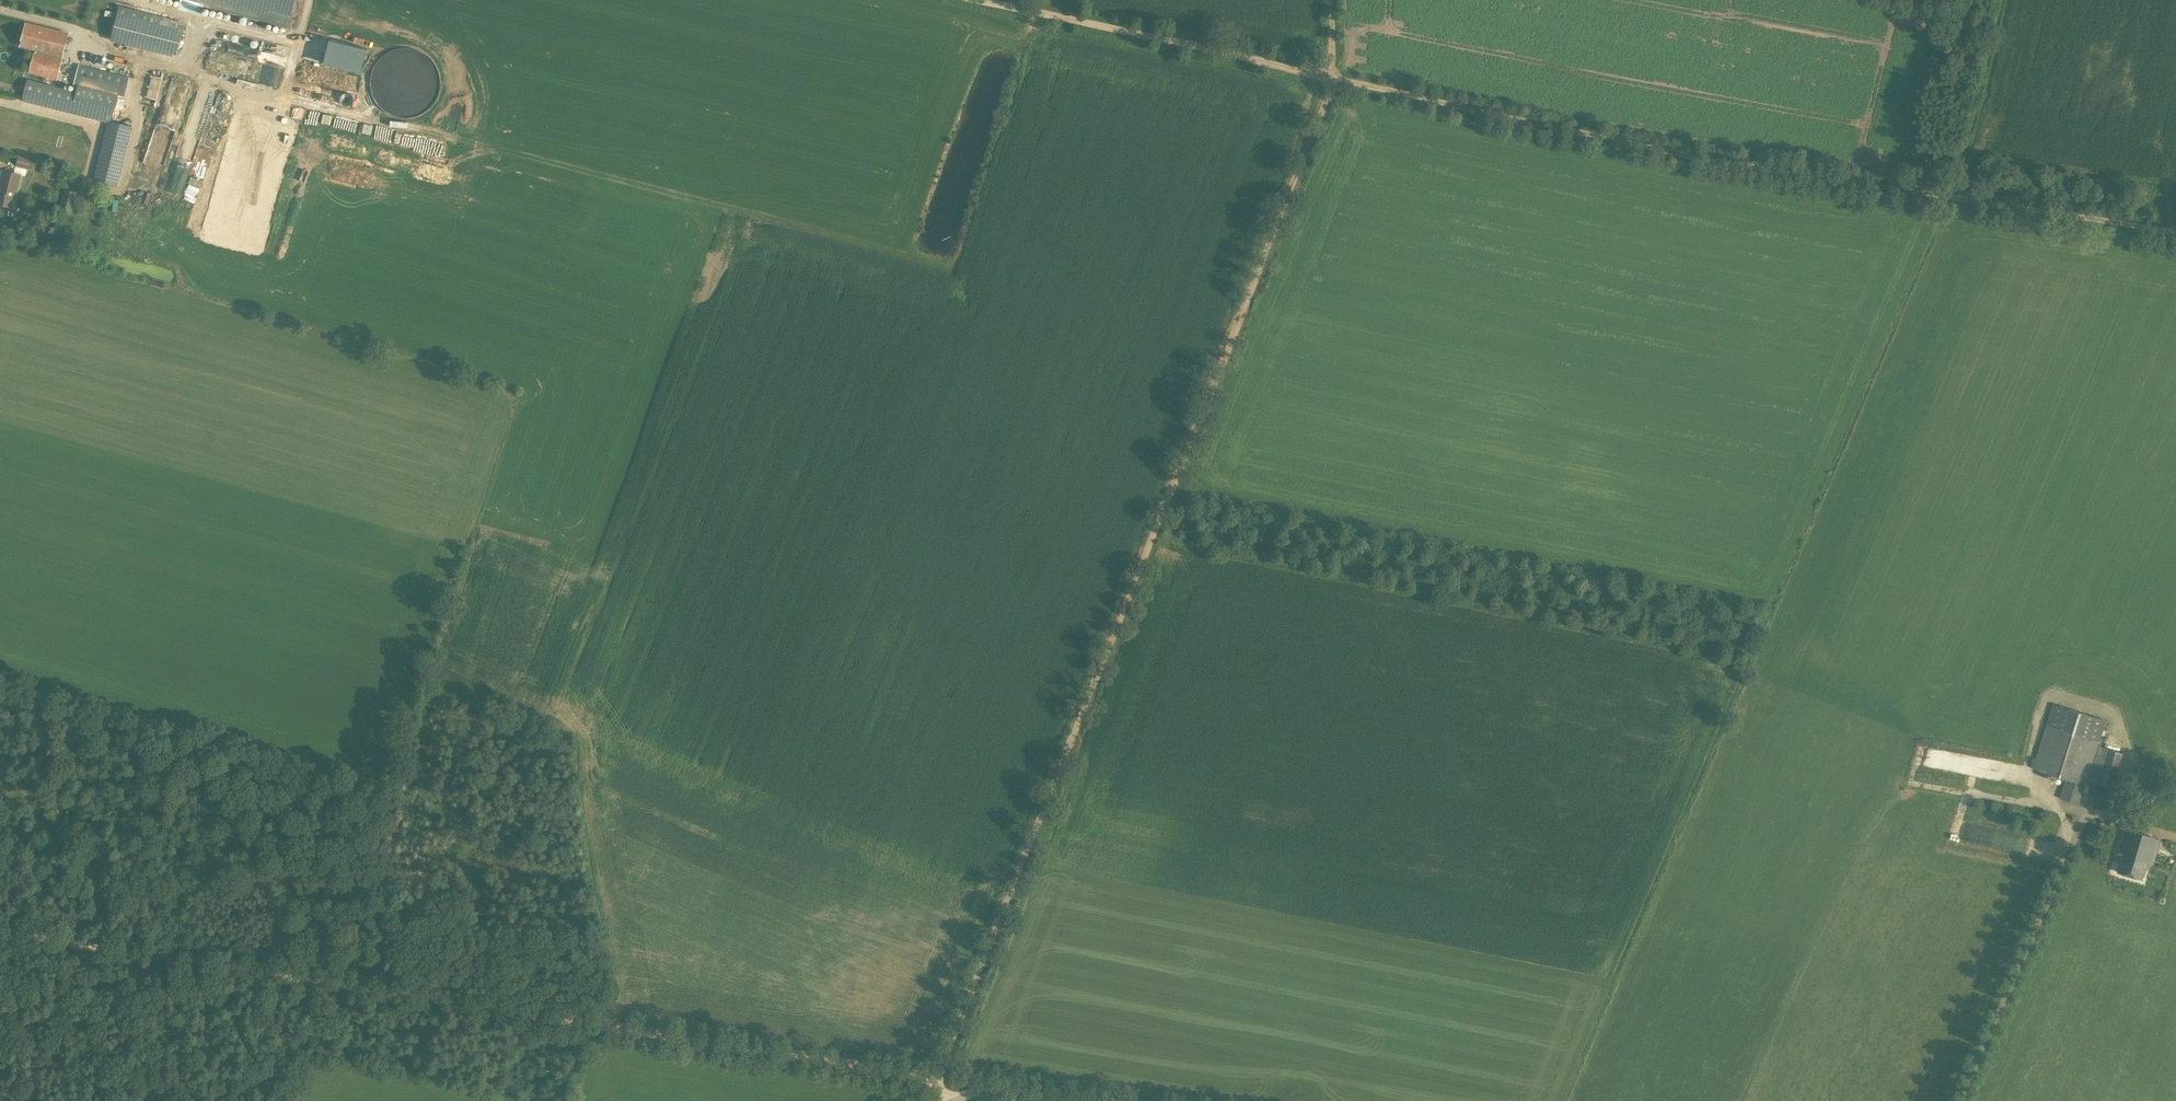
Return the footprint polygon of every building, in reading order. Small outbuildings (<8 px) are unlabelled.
[(289,27),(296,0),(185,0),(289,27)] [(185,23),(119,7),(111,39),(177,55),(185,23)] [(57,79),(68,34),(26,23),(20,46),(35,50),(29,72),(57,79)] [(364,63),(360,47),(356,48),(358,57),(350,59),(352,66),(364,63)] [(412,89),(412,54),(420,53),(420,49),(392,49),(392,77),(398,77),(398,89),(412,89)] [(121,97),(127,76),(79,64),(74,84),(79,85),(78,90),(73,88),(73,91),(27,79),(23,97),(72,110),(110,119),(117,96),(121,97)] [(327,93),(331,94),(333,82),(305,77),(304,82),(329,87),(327,93)] [(115,185),(130,125),(108,120),(94,180),(115,185)] [(32,170),(34,160),(18,156),(16,166),(32,170)] [(21,175),(2,170),(0,180),(0,203),(13,207),(21,175)] [(73,213),(78,190),(65,187),(60,210),(73,213)] [(2098,745),(2100,741),(2106,720),(2053,703),(2033,768),(2059,776),(2066,778),(2060,797),(2079,804),(2083,793),(2088,794),(2089,785),(2086,784),(2098,745)] [(1975,761),(1973,773),(1983,775),(1985,763),(1975,761)] [(2155,839),(2155,837),(2130,830),(2117,871),(2143,879),(2148,862),(2153,863),(2160,840),(2155,839)]
